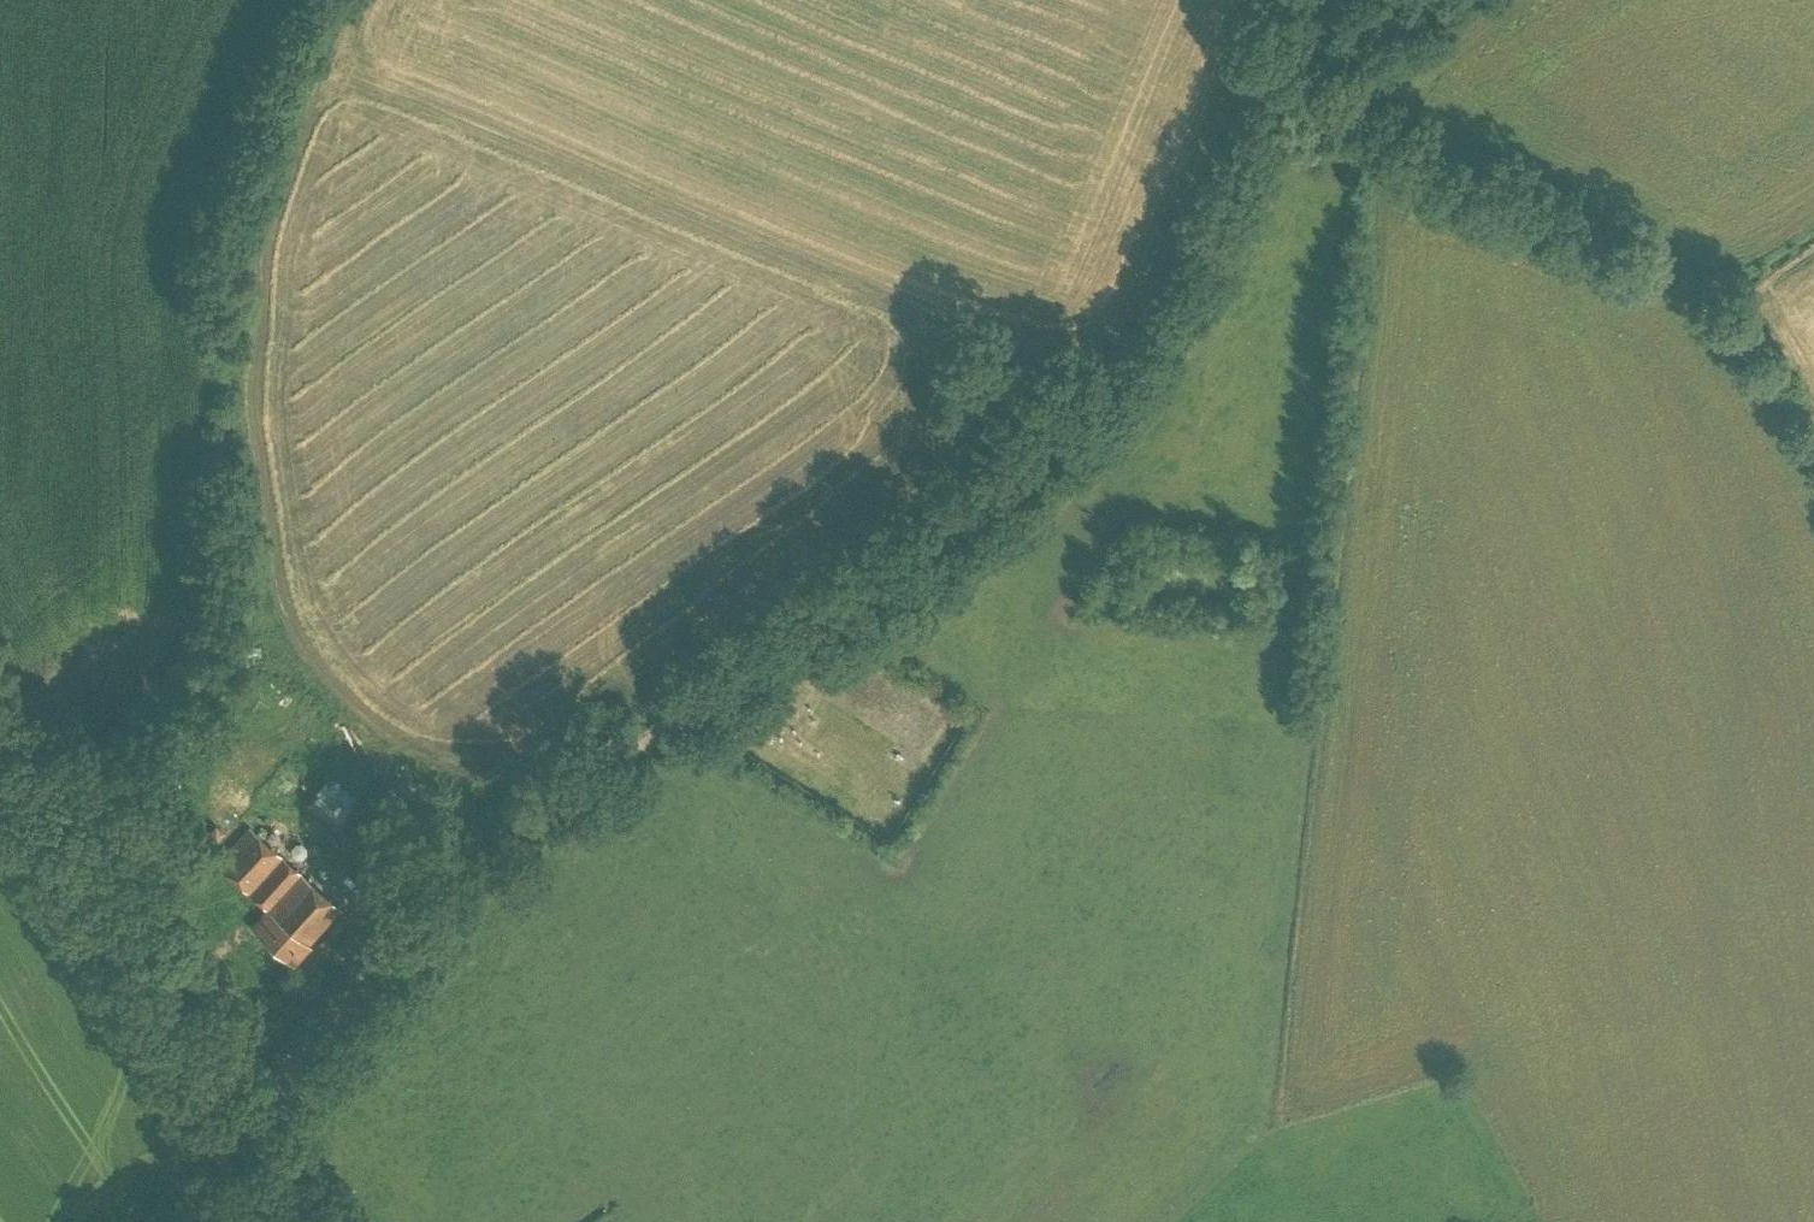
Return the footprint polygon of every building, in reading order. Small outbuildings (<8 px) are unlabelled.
[(367,857),(390,827),(332,776),(307,804),(367,857)] [(293,965),(310,946),(308,945),(340,909),(249,828),(217,865),(266,909),(251,926),(293,965)]
